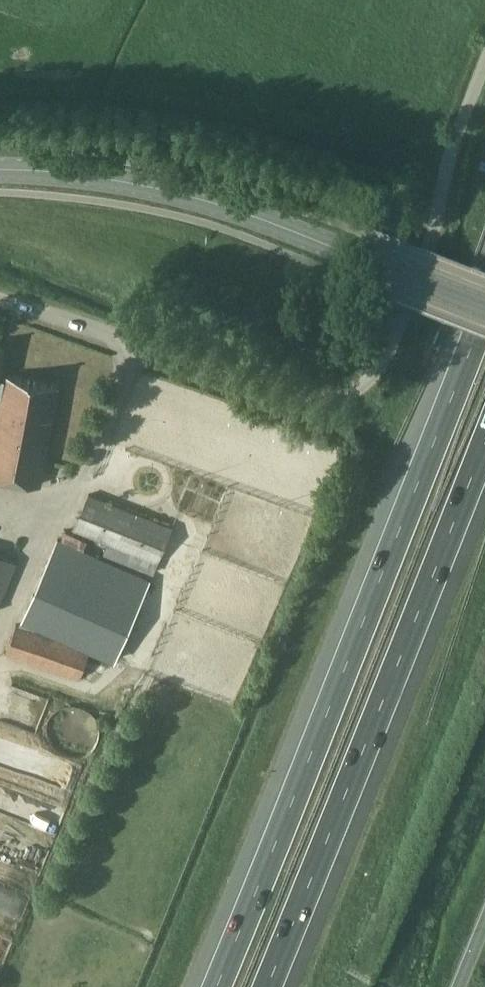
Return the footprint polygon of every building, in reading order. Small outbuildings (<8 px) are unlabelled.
[(58,385),(3,377),(8,350),(0,348),(0,479),(40,486),(58,385)] [(90,497),(79,525),(154,555),(165,526),(90,497)] [(114,654),(147,578),(57,540),(24,616),(114,654)] [(18,561),(0,554),(0,602),(18,561)] [(80,678),(89,650),(16,626),(7,653),(80,678)]
